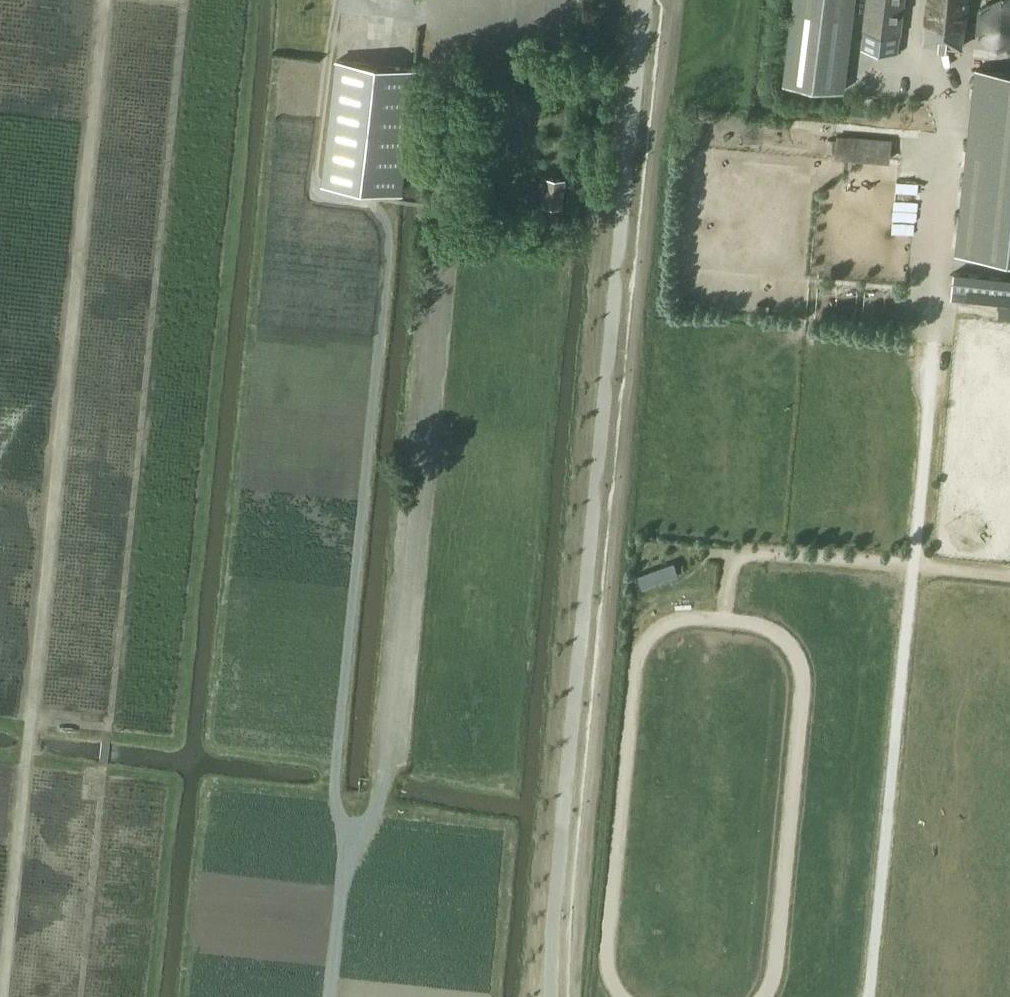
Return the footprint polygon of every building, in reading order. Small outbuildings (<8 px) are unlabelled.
[(783,82),(843,89),(854,0),(793,0),(783,82)] [(862,48),(898,52),(900,33),(904,0),(867,0),(865,20),(862,48)] [(922,43),(961,48),(964,24),(967,0),(927,0),(922,43)] [(979,32),(999,46),(1009,41),(1009,3),(1006,0),(998,0),(981,8),(979,32)] [(336,60),(322,181),(402,190),(415,78),(416,69),(336,60)] [(976,68),(956,252),(1009,258),(1009,72),(976,68)] [(838,136),(836,155),(889,159),(891,140),(838,136)] [(561,206),(564,179),(545,178),(542,204),(561,206)] [(1009,303),(1009,278),(953,272),(951,297),(1009,303)] [(675,562),(639,576),(644,588),(680,574),(675,562)]
